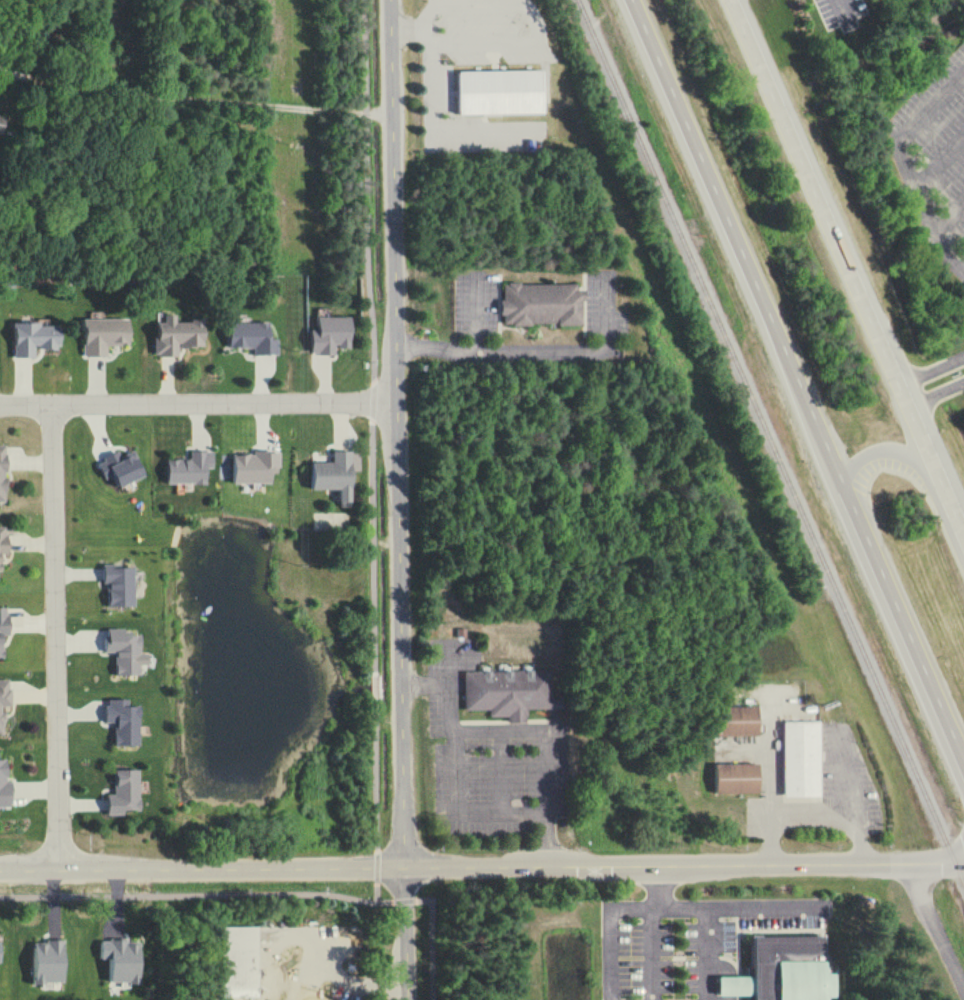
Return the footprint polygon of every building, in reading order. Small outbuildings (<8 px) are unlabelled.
[(544,71),(458,72),(459,115),(545,113),(544,71)] [(584,325),(585,290),(576,290),(576,285),(503,283),(503,324),(584,325)] [(175,321),(175,314),(164,314),(164,322),(153,322),(154,356),(178,356),(178,347),(204,347),(204,321),(175,321)] [(352,317),(318,317),(318,330),(308,330),(308,355),(335,355),(335,348),(352,348),(352,317)] [(82,320),(83,356),(106,356),(106,346),(130,345),(129,318),(82,320)] [(278,355),(277,338),(270,339),(270,322),(228,324),(229,348),(253,347),(253,355),(278,355)] [(13,358),(34,358),(34,348),(60,348),(60,323),(13,323),(13,358)] [(135,450),(120,456),(118,452),(97,461),(105,479),(111,477),(115,488),(145,476),(135,450)] [(207,484),(207,468),(212,468),(213,451),(190,451),(189,460),(168,459),(167,483),(207,484)] [(231,483),(272,483),(272,467),(279,467),(279,451),(253,451),(253,455),(231,455),(231,483)] [(311,462),(310,489),(340,489),(340,507),(353,507),(353,451),(333,451),(333,462),(311,462)] [(3,571),(3,554),(8,554),(8,527),(0,527),(0,571),(3,571)] [(108,606),(135,606),(135,565),(102,566),(102,583),(107,583),(108,606)] [(4,658),(3,634),(10,634),(9,607),(0,607),(0,658),(4,658)] [(140,675),(140,665),(149,665),(149,654),(142,654),(142,635),(125,635),(125,629),(106,629),(106,653),(116,652),(116,675),(140,675)] [(465,671),(465,710),(490,710),(490,717),(508,717),(508,723),(527,723),(527,709),(550,709),(550,671),(465,671)] [(10,680),(0,680),(0,734),(3,734),(3,706),(10,706),(10,680)] [(129,699),(106,700),(107,723),(114,723),(115,746),(140,746),(140,706),(129,706),(129,699)] [(761,735),(760,707),(722,707),(722,736),(761,735)] [(785,722),(785,798),(822,797),(821,722),(785,722)] [(13,807),(12,782),(8,782),(7,760),(0,760),(0,807),(13,807)] [(717,793),(761,794),(762,765),(718,764),(717,793)] [(140,769),(114,770),(115,794),(106,795),(107,815),(126,815),(125,811),(141,810),(140,769)] [(259,927),(225,927),(225,968),(234,968),(234,957),(254,957),(254,967),(259,967),(259,927)] [(830,997),(838,997),(838,974),(830,974),(830,960),(827,960),(827,937),(755,937),(755,977),(720,977),(720,996),(752,996),(752,999),(830,999),(830,997)] [(142,983),(143,943),(128,943),(128,941),(99,940),(99,959),(108,959),(108,982),(142,983)] [(65,984),(66,942),(32,942),(32,984),(65,984)]
